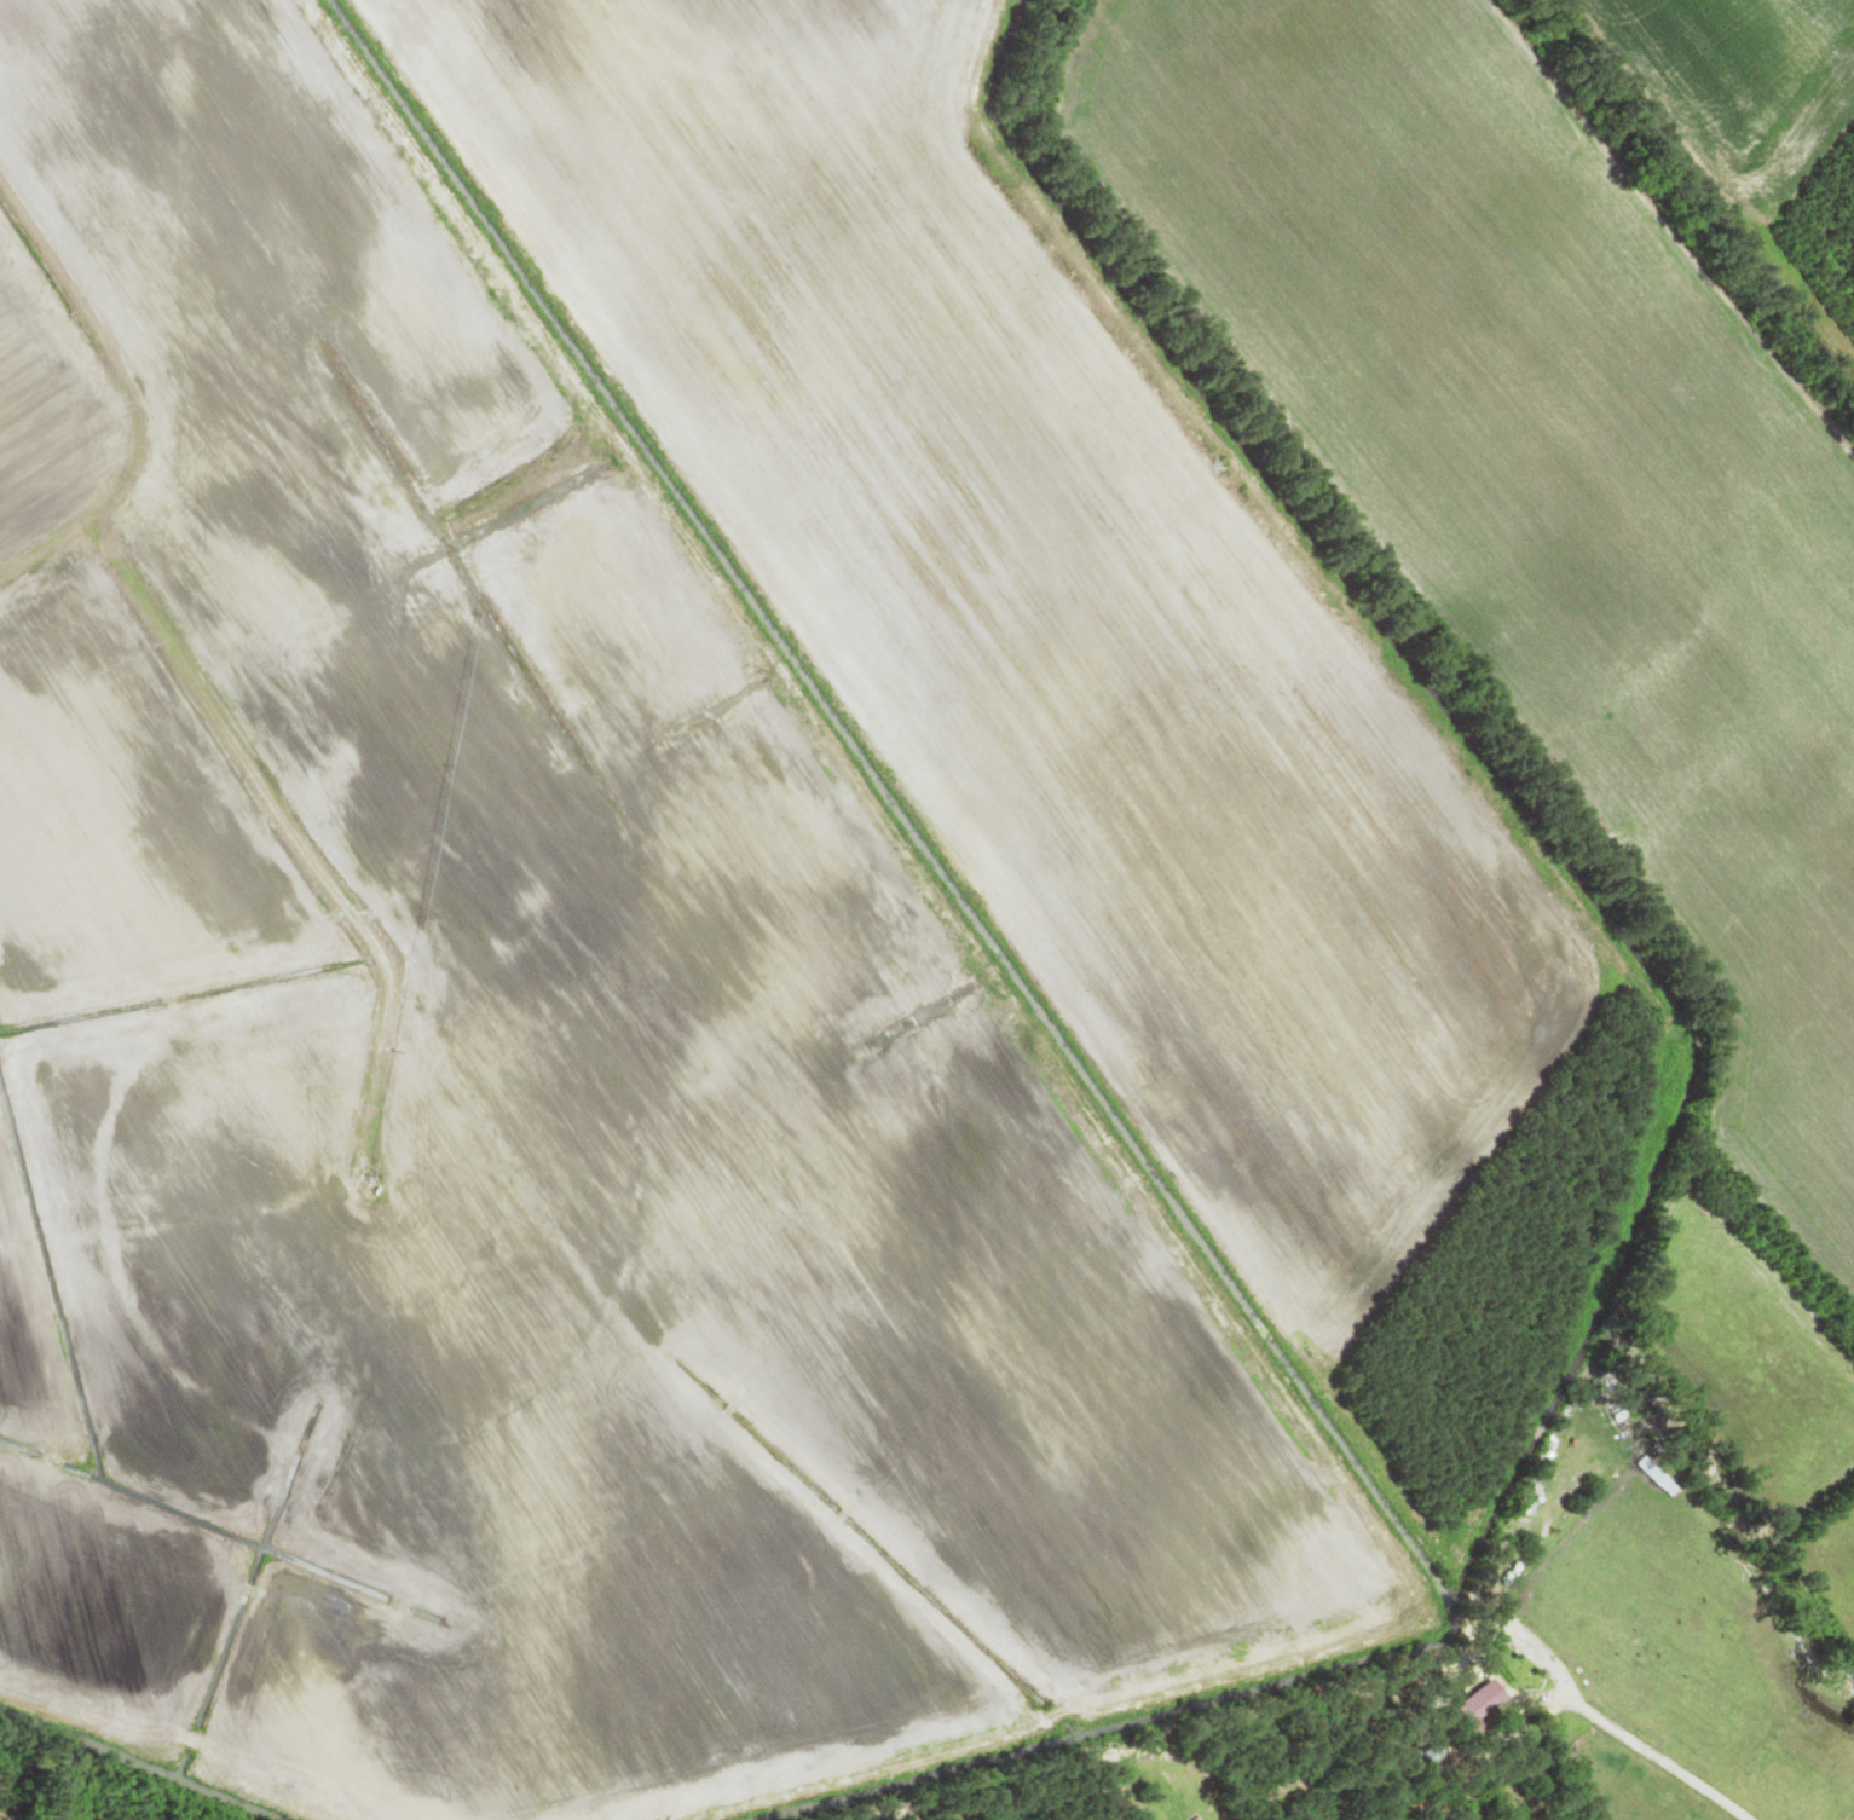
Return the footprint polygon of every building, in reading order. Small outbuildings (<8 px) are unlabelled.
[(1492,1688),(1484,1695),(1477,1687),(1447,1713),(1462,1730),(1500,1697),(1492,1688)]
